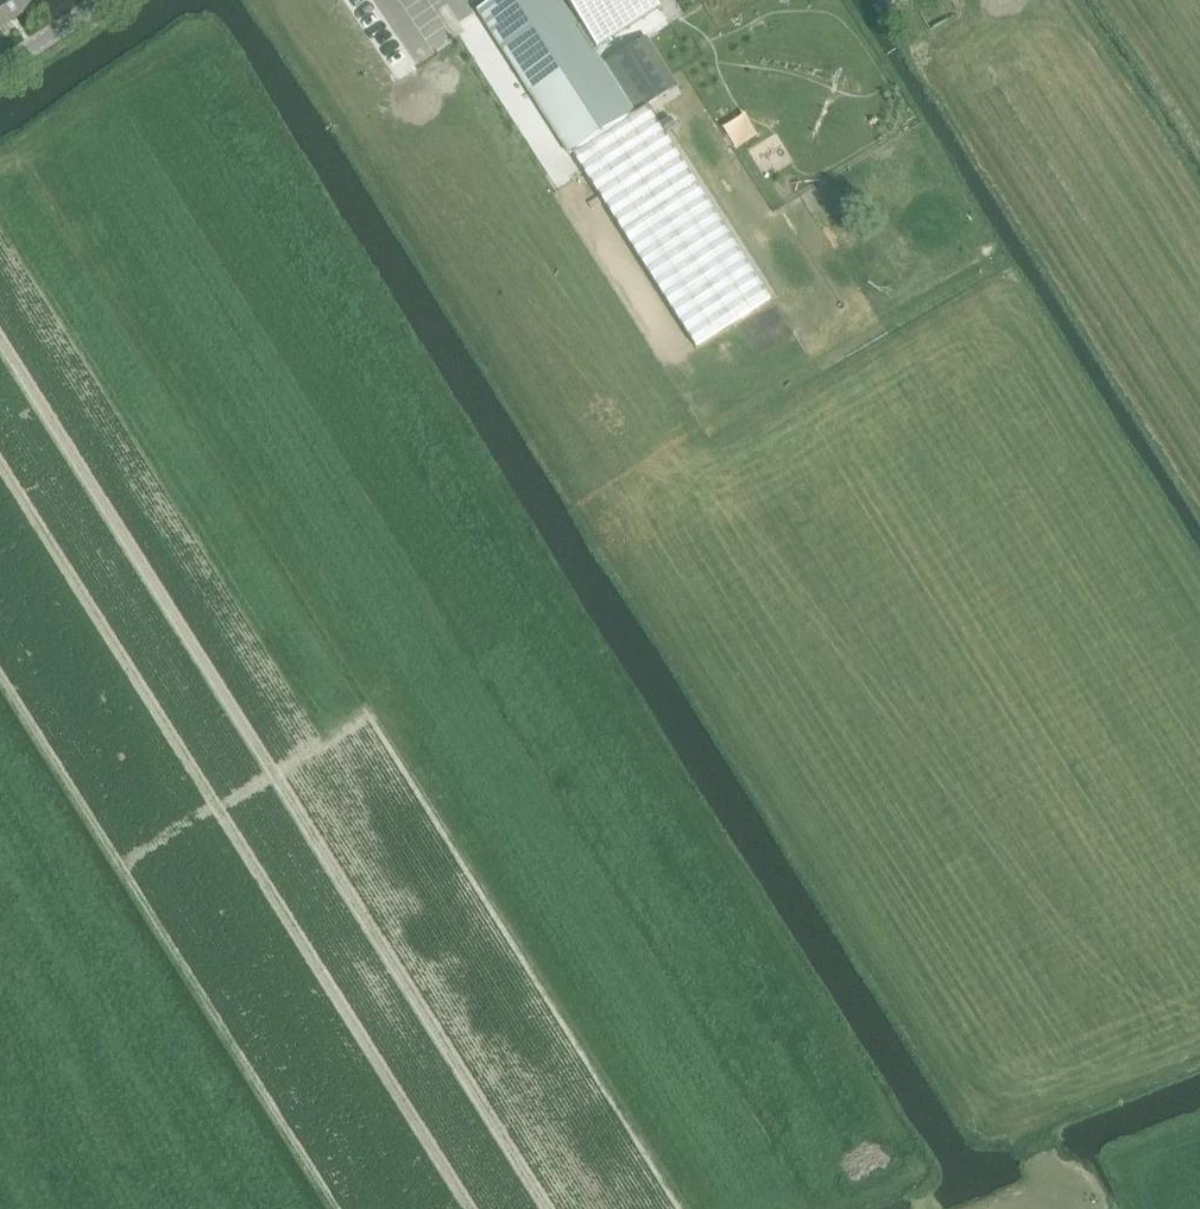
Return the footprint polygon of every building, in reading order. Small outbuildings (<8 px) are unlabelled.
[(35,4),(33,0),(0,0),(0,26),(35,4)] [(634,113),(593,50),(659,8),(654,0),(488,0),(474,9),(568,155),(570,154),(695,347),(769,300),(645,106),(634,113)] [(647,36),(605,63),(635,110),(677,84),(647,36)]
